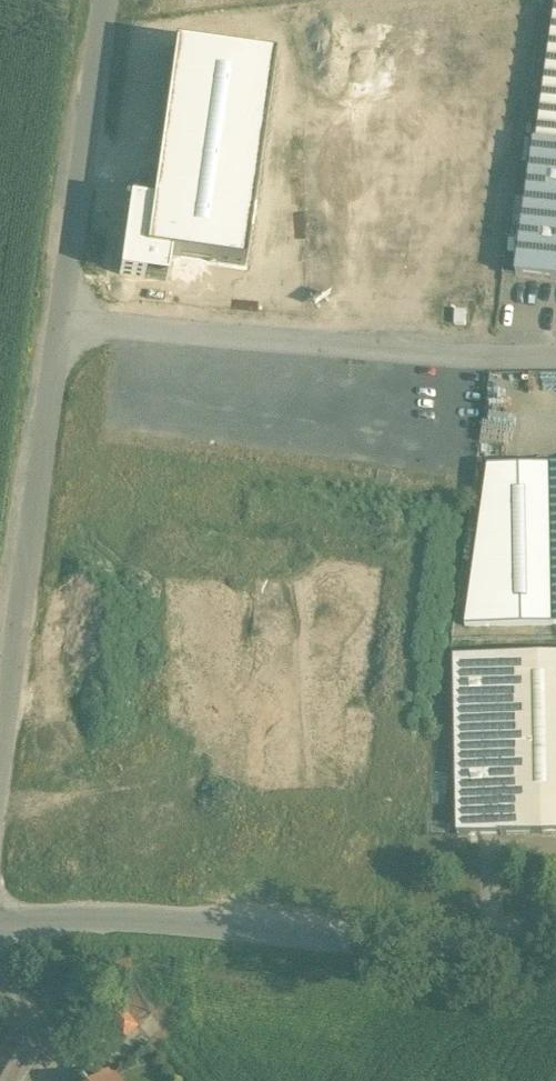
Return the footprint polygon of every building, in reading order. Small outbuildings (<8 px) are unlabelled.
[(537,144),(555,147),(555,12),(537,144)] [(271,59),(174,45),(152,204),(145,252),(169,255),(242,265),(271,59)] [(535,144),(516,276),(555,282),(555,147),(537,144),(535,144)] [(169,255),(145,252),(152,204),(129,200),(119,273),(165,279),(169,255)] [(499,656),(502,836),(555,835),(555,655),(499,656)] [(499,656),(454,657),(458,836),(479,836),(502,836),(499,656)] [(129,1019),(106,991),(92,1002),(116,1030),(129,1019)] [(135,1027),(129,1019),(116,1030),(122,1038),(135,1027)] [(0,1032),(0,1080),(23,1080),(40,1052),(2,1029),(0,1032)] [(96,1080),(112,1080),(106,1073),(96,1080)]
